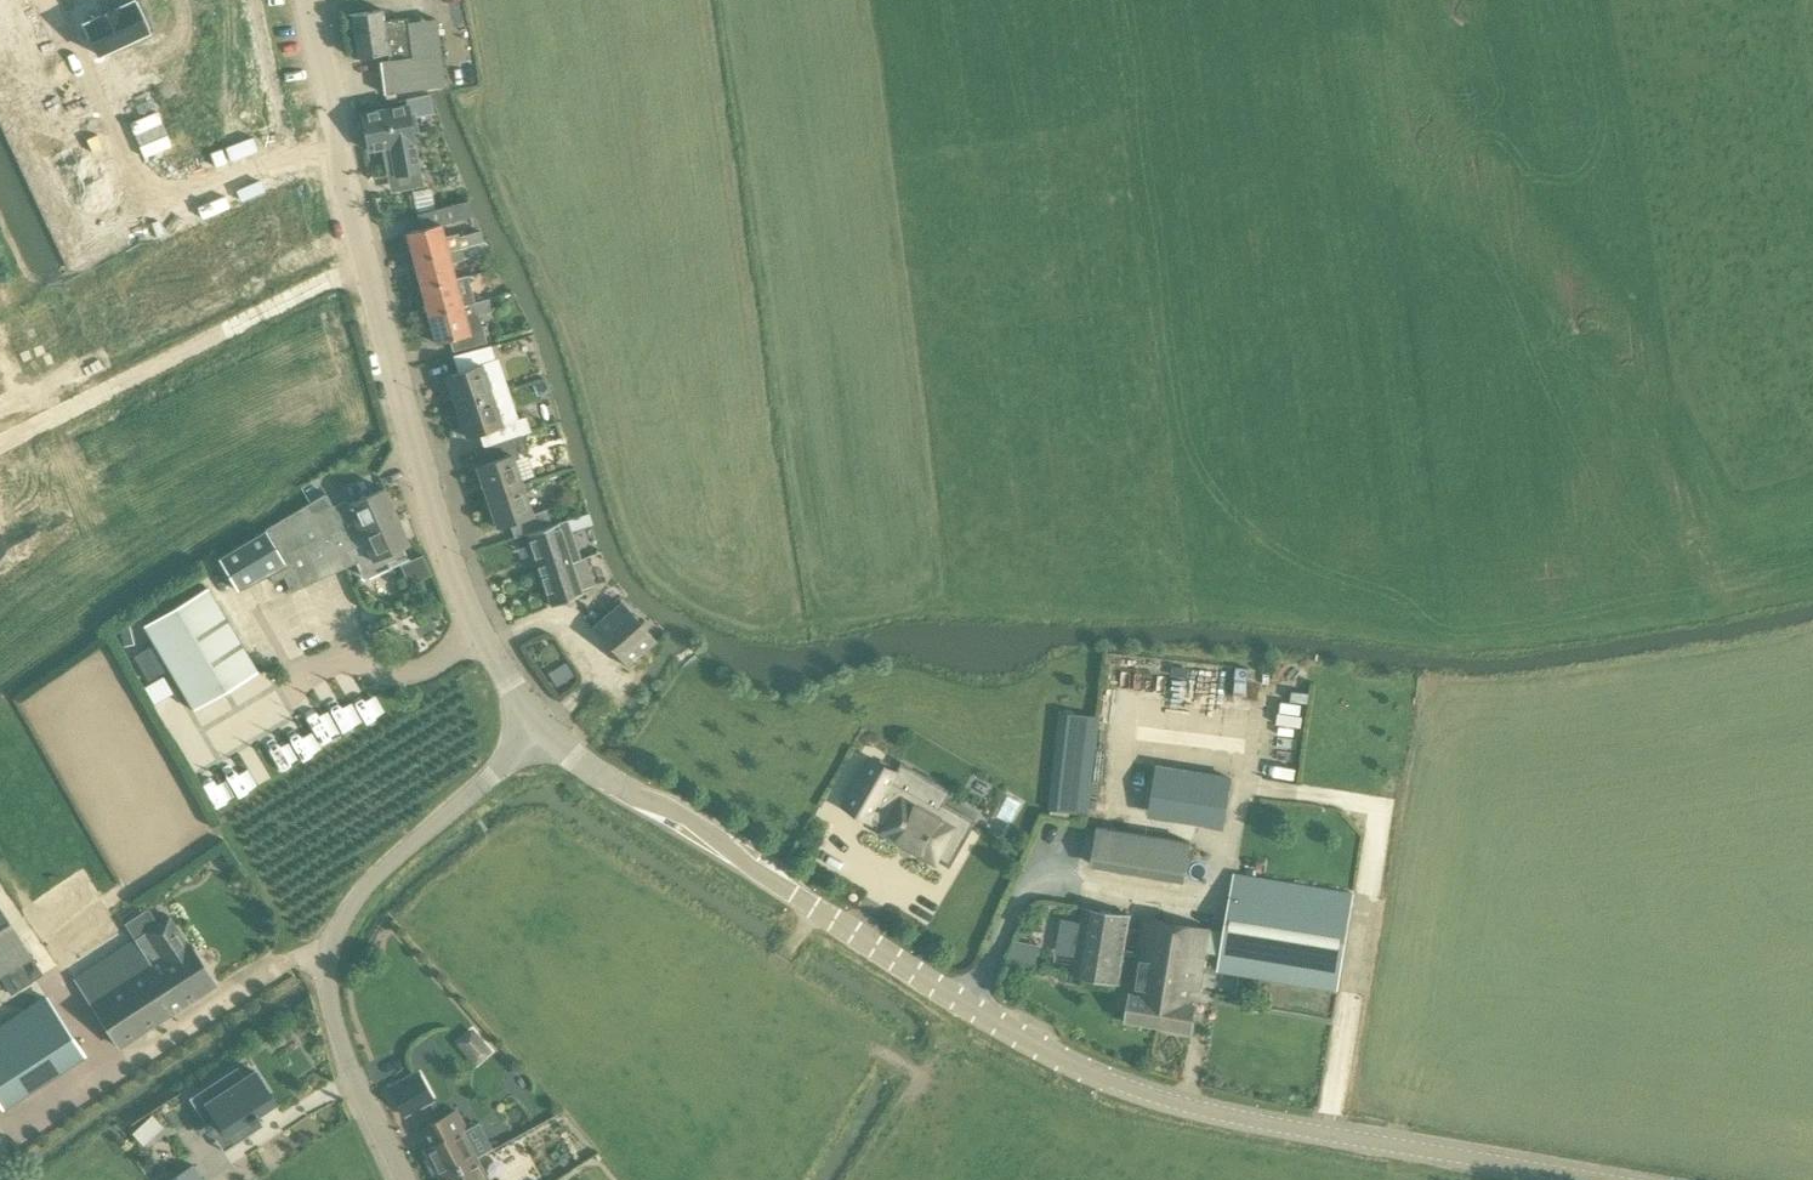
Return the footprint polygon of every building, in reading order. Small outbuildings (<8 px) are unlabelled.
[(83,23),(90,38),(98,55),(153,29),(144,11),(163,2),(163,0),(133,0),(129,2),(100,15),(83,23)] [(163,1),(166,15),(181,12),(178,0),(166,0),(163,1)] [(354,58),(387,53),(410,49),(406,22),(406,17),(384,20),(382,9),(347,14),(354,58)] [(0,21),(0,49),(9,68),(48,50),(34,19),(23,24),(18,12),(0,21)] [(181,12),(166,15),(169,29),(183,26),(181,12)] [(410,49),(387,53),(388,59),(379,61),(384,93),(445,85),(436,18),(406,22),(410,49)] [(247,29),(205,38),(211,70),(212,71),(254,63),(247,29)] [(48,50),(9,68),(29,111),(57,98),(52,86),(62,81),(48,50)] [(211,70),(200,72),(207,107),(260,96),(254,63),(212,71),(211,70)] [(128,85),(115,91),(121,104),(134,98),(128,85)] [(154,93),(123,108),(145,158),(177,143),(154,93)] [(368,149),(390,145),(396,173),(418,169),(413,144),(411,134),(419,132),(415,111),(407,113),(406,106),(363,114),(368,149)] [(54,112),(32,123),(38,136),(60,126),(54,112)] [(60,126),(38,136),(44,149),(67,139),(60,126)] [(220,136),(207,142),(213,156),(227,149),(220,136)] [(90,141),(58,156),(78,199),(109,183),(90,141)] [(109,183),(78,199),(96,239),(128,224),(109,183)] [(405,232),(412,260),(484,241),(479,230),(458,236),(457,232),(444,236),(441,224),(474,215),(468,199),(417,213),(421,228),(405,232)] [(241,232),(219,242),(237,277),(238,276),(240,280),(273,264),(276,268),(300,257),(297,250),(301,248),(285,214),(265,223),(262,218),(239,228),(241,232)] [(484,241),(412,260),(420,288),(455,278),(451,262),(488,252),(484,241)] [(118,295),(109,298),(125,336),(154,324),(159,335),(175,328),(173,324),(165,308),(194,296),(178,260),(115,288),(118,295)] [(455,278),(420,288),(427,315),(489,299),(488,298),(490,298),(487,287),(472,291),(472,290),(460,293),(455,278)] [(489,299),(427,315),(434,343),(449,339),(452,351),(486,341),(482,326),(481,326),(478,313),(491,310),(489,299)] [(445,376),(455,406),(507,388),(498,358),(495,359),(491,345),(453,355),(458,372),(445,376)] [(484,447),(520,434),(533,430),(527,414),(518,417),(509,388),(455,406),(465,437),(478,433),(484,447)] [(485,496),(522,484),(512,454),(525,449),(520,434),(484,447),(489,461),(475,466),(485,496)] [(526,533),(551,525),(546,509),(532,513),(522,484),(485,496),(496,527),(509,522),(514,537),(526,533)] [(326,493),(321,496),(306,505),(312,520),(334,511),(345,537),(358,531),(396,515),(383,487),(348,503),(346,499),(332,506),(326,493)] [(367,578),(369,577),(408,560),(402,546),(409,543),(396,515),(358,531),(345,537),(334,511),(312,520),(306,505),(264,530),(218,557),(237,588),(268,573),(273,581),(283,576),(290,591),(355,562),(360,574),(361,575),(363,577),(365,577),(367,578)] [(526,533),(537,566),(555,560),(557,565),(569,561),(580,557),(567,519),(558,522),(558,523),(551,525),(526,533)] [(569,561),(557,565),(555,560),(537,566),(551,605),(582,593),(580,589),(593,583),(583,557),(569,562),(569,561)] [(144,624),(168,665),(231,629),(207,587),(144,624)] [(376,596),(366,600),(375,622),(408,607),(400,590),(378,601),(376,596)] [(627,666),(656,640),(621,601),(592,627),(627,666)] [(194,706),(256,671),(231,629),(168,665),(192,707),(194,706)] [(146,648),(133,656),(148,680),(160,673),(146,648)] [(1060,714),(1049,810),(1087,814),(1099,719),(1060,714)] [(874,819),(895,782),(905,765),(903,765),(898,774),(871,758),(844,805),(872,821),(874,819)] [(1149,815),(1222,827),(1229,784),(1156,773),(1149,815)] [(942,803),(939,807),(895,782),(874,819),(884,825),(881,832),(901,843),(902,841),(915,848),(913,850),(936,863),(939,858),(950,864),(974,821),(942,803)] [(1190,842),(1099,827),(1093,864),(1184,879),(1190,842)] [(1227,932),(1150,919),(1133,1022),(1193,1032),(1205,954),(1223,957),(1221,972),(1337,990),(1353,894),(1236,875),(1227,932)] [(1133,1022),(1150,919),(1144,918),(1138,957),(1123,955),(1129,915),(1085,908),(1074,975),(1116,982),(1117,975),(1134,978),(1127,1021),(1133,1022)] [(19,990),(42,974),(0,909),(0,979),(11,995),(19,990)] [(169,917),(74,979),(89,1001),(87,1002),(118,1048),(216,985),(187,940),(185,941),(169,917)] [(46,996),(0,1026),(0,1104),(1,1106),(82,1053),(46,996)] [(471,1028),(454,1044),(474,1067),(492,1051),(471,1028)] [(210,1109),(233,1144),(263,1125),(256,1115),(275,1103),(254,1070),(243,1077),(237,1066),(188,1097),(200,1116),(210,1109)] [(390,1090),(405,1116),(435,1100),(421,1075),(390,1090)] [(440,1179),(477,1157),(462,1131),(467,1129),(456,1110),(425,1127),(434,1144),(423,1149),(430,1161),(428,1162),(435,1176),(437,1174),(440,1179)] [(477,1157),(440,1179),(489,1179),(477,1157)] [(167,1179),(203,1179),(193,1163),(167,1179)]
